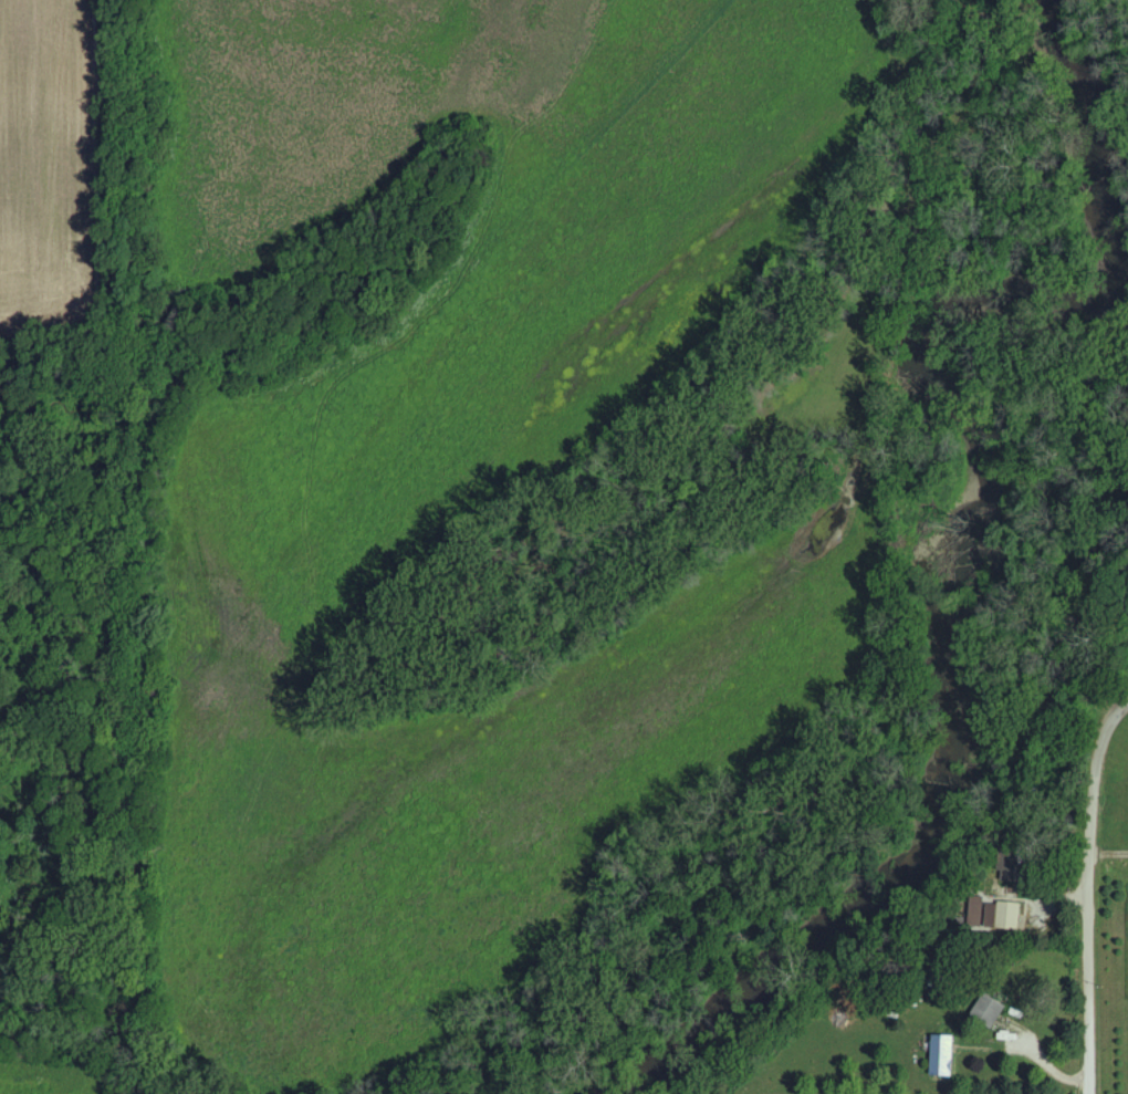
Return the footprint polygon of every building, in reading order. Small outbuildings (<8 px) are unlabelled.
[(984,928),(987,903),(973,901),(971,927),(984,928)] [(990,902),(987,928),(1022,932),(1025,906),(990,902)] [(995,1030),(1009,1007),(988,994),(974,1017),(995,1030)] [(934,1077),(956,1078),(958,1037),(936,1037),(934,1077)]
